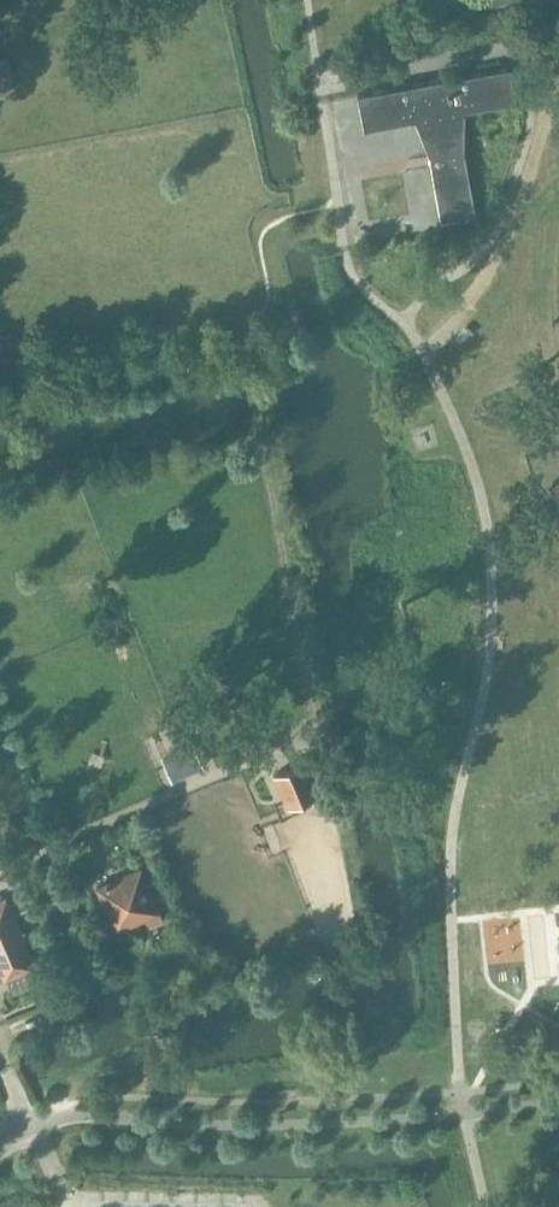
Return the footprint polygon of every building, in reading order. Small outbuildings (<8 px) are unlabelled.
[(0,56),(0,83),(15,79),(9,54),(0,56)] [(516,101),(510,66),(358,93),(364,128),(415,119),(429,154),(441,219),(476,213),(464,148),(465,110),(516,101)] [(202,766),(194,747),(164,759),(172,779),(202,766)] [(319,793),(305,760),(273,774),(288,807),(319,793)] [(96,886),(115,930),(144,918),(148,927),(163,920),(140,867),(96,886)] [(14,975),(20,987),(43,977),(37,963),(34,964),(12,914),(27,908),(22,896),(7,903),(5,897),(0,899),(0,971),(3,979),(14,975)]
